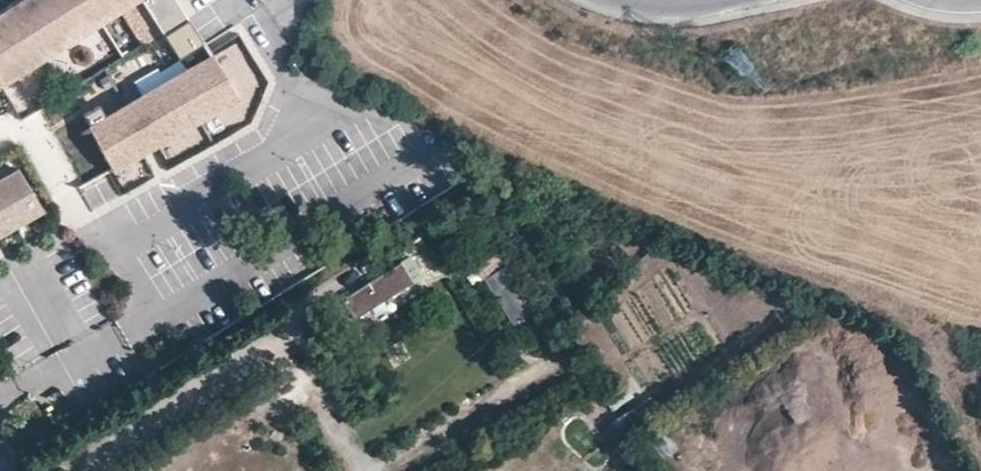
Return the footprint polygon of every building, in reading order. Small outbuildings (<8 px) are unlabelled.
[(145,2),(149,0),(23,0),(0,15),(0,85),(1,87),(32,67),(145,2)] [(145,2),(167,39),(191,24),(176,0),(149,0),(145,2)] [(205,47),(191,24),(167,39),(182,62),(205,47)] [(212,56),(151,91),(129,103),(105,117),(90,126),(87,128),(111,172),(150,149),(238,98),(212,56)] [(1,87),(0,87),(0,90),(17,121),(51,100),(32,67),(1,87)] [(122,90),(129,103),(151,91),(143,77),(122,90)] [(83,113),(90,126),(105,117),(99,104),(83,113)] [(122,187),(147,175),(142,163),(116,176),(122,187)] [(0,179),(0,235),(19,225),(42,212),(17,169),(0,179)] [(105,175),(80,187),(91,208),(116,196),(105,175)] [(418,258),(343,294),(356,322),(432,286),(418,258)] [(511,326),(532,315),(509,267),(488,277),(511,326)] [(740,456),(730,462),(735,470),(749,470),(740,456)]
